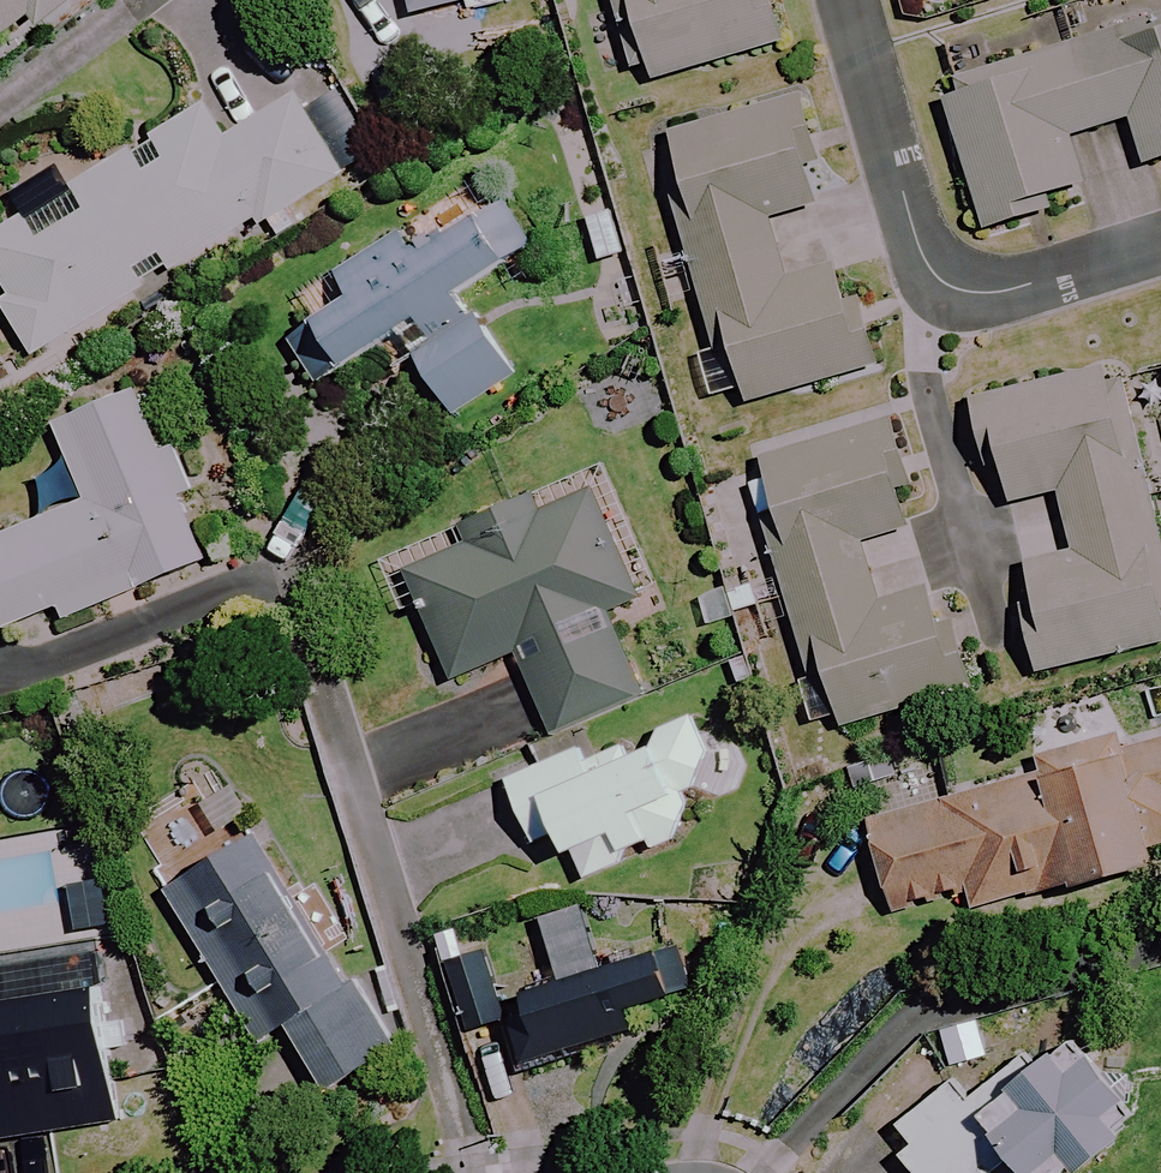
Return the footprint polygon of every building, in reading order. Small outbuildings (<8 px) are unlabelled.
[(25,14),(33,25),(67,0),(0,0),(0,32),(25,14)] [(416,15),(485,0),(413,0),(416,15)] [(642,84),(780,45),(767,0),(618,0),(642,84)] [(1052,217),(1046,201),(1086,188),(1070,138),(1132,118),(1149,168),(1160,164),(1160,22),(947,91),(993,236),(1052,217)] [(279,243),(322,218),(310,198),(346,177),(299,98),(228,140),(209,107),(83,182),(79,174),(22,208),(27,217),(0,233),(0,277),(10,294),(1,300),(34,355),(264,218),(279,243)] [(831,204),(803,98),(675,132),(692,196),(680,200),(721,353),(738,348),(753,402),(883,367),(855,266),(789,283),(772,219),(831,204)] [(404,235),(339,274),(355,300),(292,339),(320,385),(402,335),(452,417),(517,378),(466,294),(534,249),(503,201),(431,248),(417,257),(404,235)] [(1126,369),(977,403),(1001,506),(1063,492),(1077,555),(1026,567),(1050,670),(1160,644),(1160,523),(1126,369)] [(52,518),(0,540),(0,622),(5,633),(55,612),(61,625),(214,560),(142,392),(56,429),(75,472),(39,487),(52,518)] [(766,518),(809,669),(827,663),(845,726),(978,688),(948,585),(881,604),(864,546),(925,528),(895,423),(769,460),(784,513),(766,518)] [(648,597),(592,471),(469,525),(477,542),(409,572),(456,680),(519,652),(556,737),(645,697),(609,614),(648,597)] [(535,850),(559,840),(576,883),(708,830),(691,788),(716,778),(686,705),(506,777),(535,850)] [(1032,762),(1037,778),(871,820),(894,911),(967,892),(972,913),(1160,865),(1160,729),(1032,762)] [(329,966),(256,843),(169,894),(258,1044),(288,1026),(327,1092),(393,1053),(339,961),(329,966)] [(503,992),(491,955),(451,968),(472,1032),(509,1020),(522,1065),(566,1052),(648,1027),(642,1008),(682,996),(669,953),(528,996),(525,985),(503,992)] [(124,1124),(105,991),(0,1005),(0,1141),(124,1124)] [(1078,1036),(973,1113),(955,1090),(890,1137),(917,1172),(1080,1172),(1144,1126),(1078,1036)]
